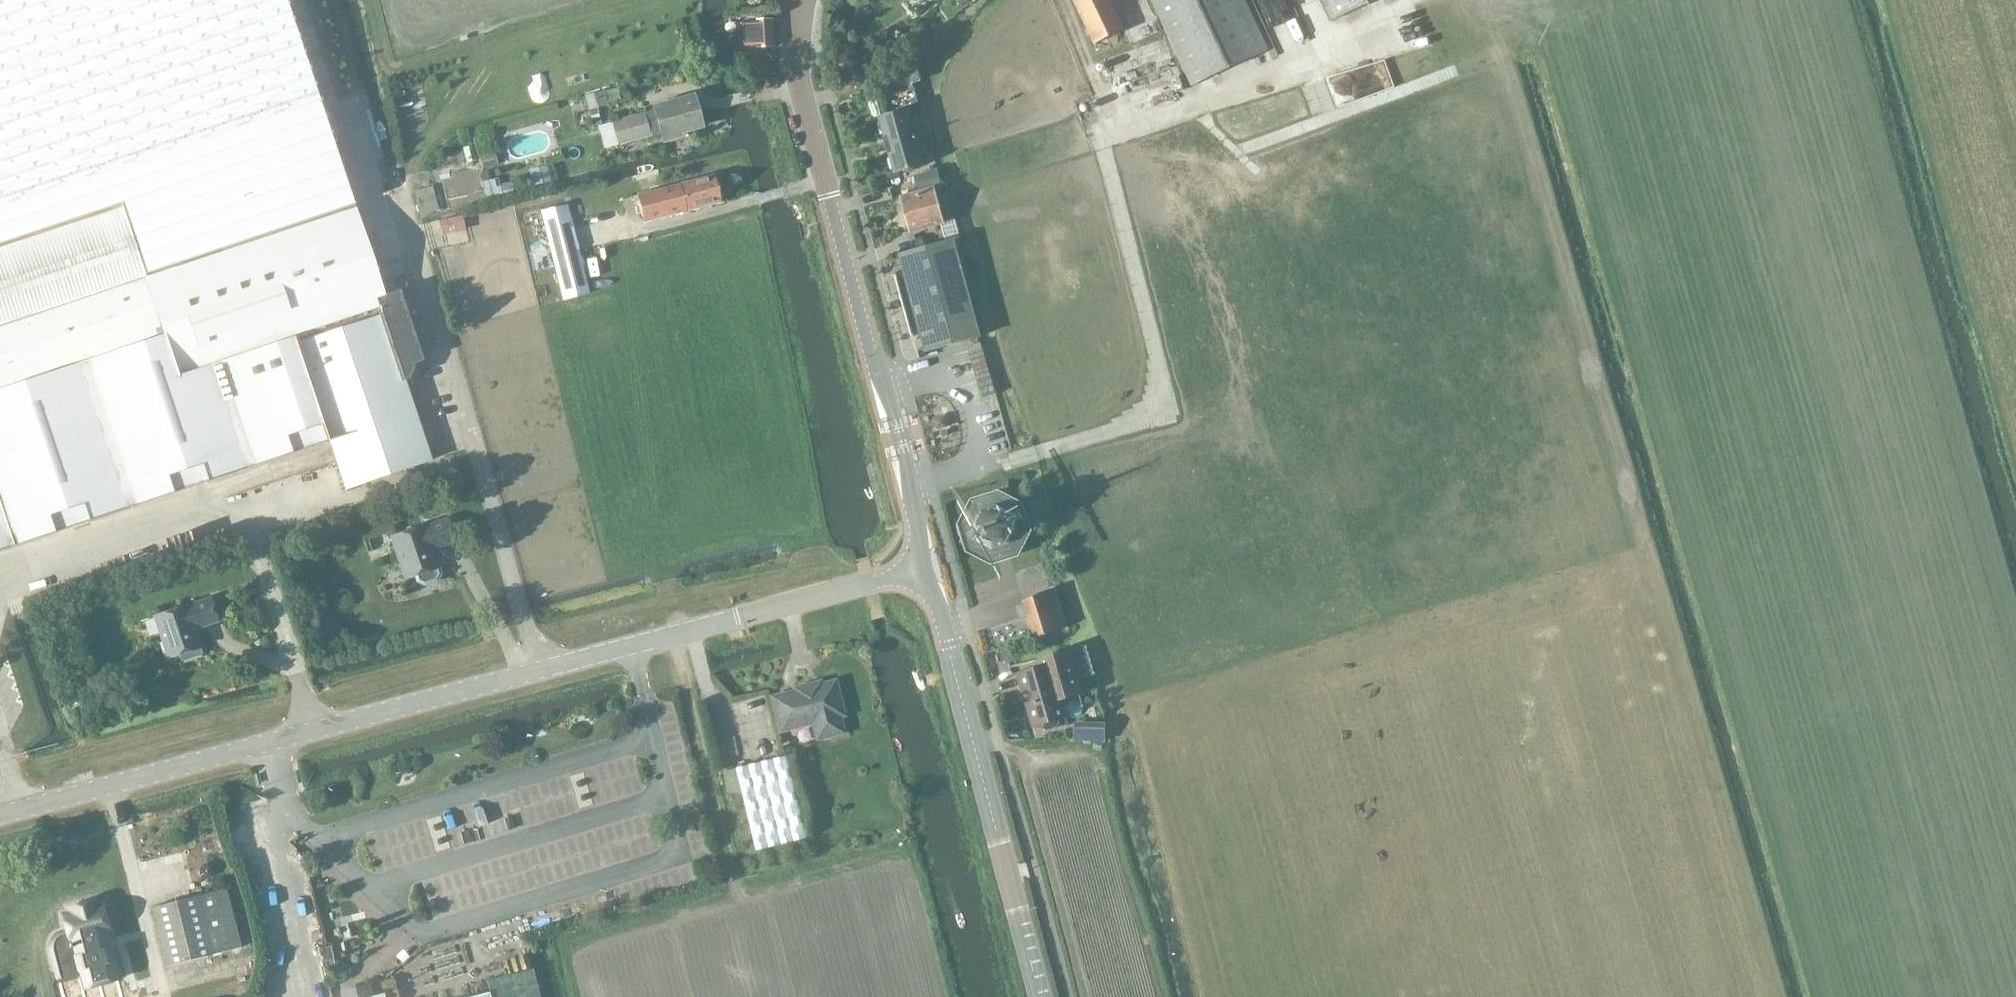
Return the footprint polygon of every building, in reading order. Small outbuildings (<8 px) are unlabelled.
[(145,279),(354,208),(316,93),(310,75),(285,0),(0,0),(0,251),(124,209),(145,279)] [(1125,29),(1111,0),(1074,0),(1094,44),(1125,29)] [(1268,50),(1245,0),(1152,0),(1192,85),(1268,50)] [(1376,0),(1321,0),(1331,21),(1376,0)] [(1289,49),(1306,44),(1297,11),(1280,16),(1289,49)] [(746,48),(775,47),(773,19),(745,21),(746,48)] [(1119,111),(1183,89),(1166,38),(1102,60),(1119,111)] [(1346,48),(1326,49),(1327,64),(1347,63),(1346,48)] [(907,83),(913,82),(922,80),(917,62),(893,68),(898,86),(907,83)] [(889,91),(895,106),(906,101),(900,87),(889,91)] [(606,105),(602,92),(583,97),(591,124),(600,122),(597,108),(606,105)] [(676,131),(699,125),(691,98),(611,121),(618,144),(662,132),(664,138),(677,134),(676,131)] [(887,145),(922,135),(917,117),(912,119),(909,109),(880,117),(887,145)] [(600,124),(601,142),(611,141),(610,123),(600,124)] [(927,153),(922,135),(887,145),(895,172),(924,164),(922,155),(927,153)] [(544,162),(526,167),(529,182),(548,177),(544,162)] [(937,169),(936,169),(914,176),(918,191),(942,185),(937,169)] [(713,175),(636,195),(643,222),(720,202),(713,175)] [(410,188),(416,211),(436,206),(430,183),(410,188)] [(902,198),(906,214),(911,231),(945,221),(936,188),(902,198)] [(540,212),(545,232),(571,226),(566,205),(540,212)] [(386,305),(383,295),(354,208),(145,279),(162,335),(176,375),(294,336),(386,305)] [(145,279),(124,209),(0,251),(0,326),(145,279)] [(572,226),(545,232),(564,298),(589,293),(572,226)] [(926,351),(979,337),(980,337),(954,240),(899,255),(903,270),(895,272),(912,336),(921,334),(926,351)] [(162,335),(145,279),(0,326),(0,390),(162,335)] [(399,290),(383,295),(386,305),(294,336),(329,441),(345,488),(431,460),(404,381),(409,380),(415,368),(414,363),(423,360),(399,290)] [(162,335),(0,390),(0,509),(12,546),(329,441),(294,336),(176,375),(162,335)] [(260,483),(260,500),(275,499),(275,483),(260,483)] [(998,505),(984,509),(981,510),(973,525),(978,542),(993,550),(1010,545),(1018,530),(1013,513),(998,505)] [(12,546),(0,509),(0,550),(12,546)] [(441,544),(454,540),(447,519),(423,528),(422,526),(392,536),(406,578),(436,567),(431,552),(429,553),(426,544),(439,540),(441,544)] [(1044,593),(1024,599),(1035,637),(1056,631),(1064,628),(1053,591),(1044,594),(1044,593)] [(155,616),(168,657),(180,654),(181,660),(200,654),(194,632),(192,633),(189,624),(202,620),(203,624),(217,620),(210,599),(185,607),(185,606),(155,616)] [(1082,694),(1070,651),(1038,659),(1040,666),(1017,674),(1022,691),(1026,690),(1029,702),(1026,703),(1032,726),(1040,724),(1042,727),(1045,730),(1049,730),(1053,729),(1056,727),(1058,723),(1058,719),(1066,717),(1061,699),(1082,694)] [(836,682),(821,686),(821,683),(797,689),(798,692),(775,698),(783,729),(816,721),(820,737),(843,731),(839,715),(843,714),(836,682)] [(756,850),(807,838),(787,756),(736,768),(756,850)] [(166,966),(240,947),(225,888),(151,907),(166,966)] [(91,901),(67,907),(68,913),(59,915),(64,934),(62,934),(60,935),(56,937),(54,939),(52,943),(52,947),(58,967),(71,964),(77,987),(121,976),(101,905),(93,907),(91,901)] [(383,993),(370,996),(368,988),(343,994),(344,996),(384,996),(383,993)]
